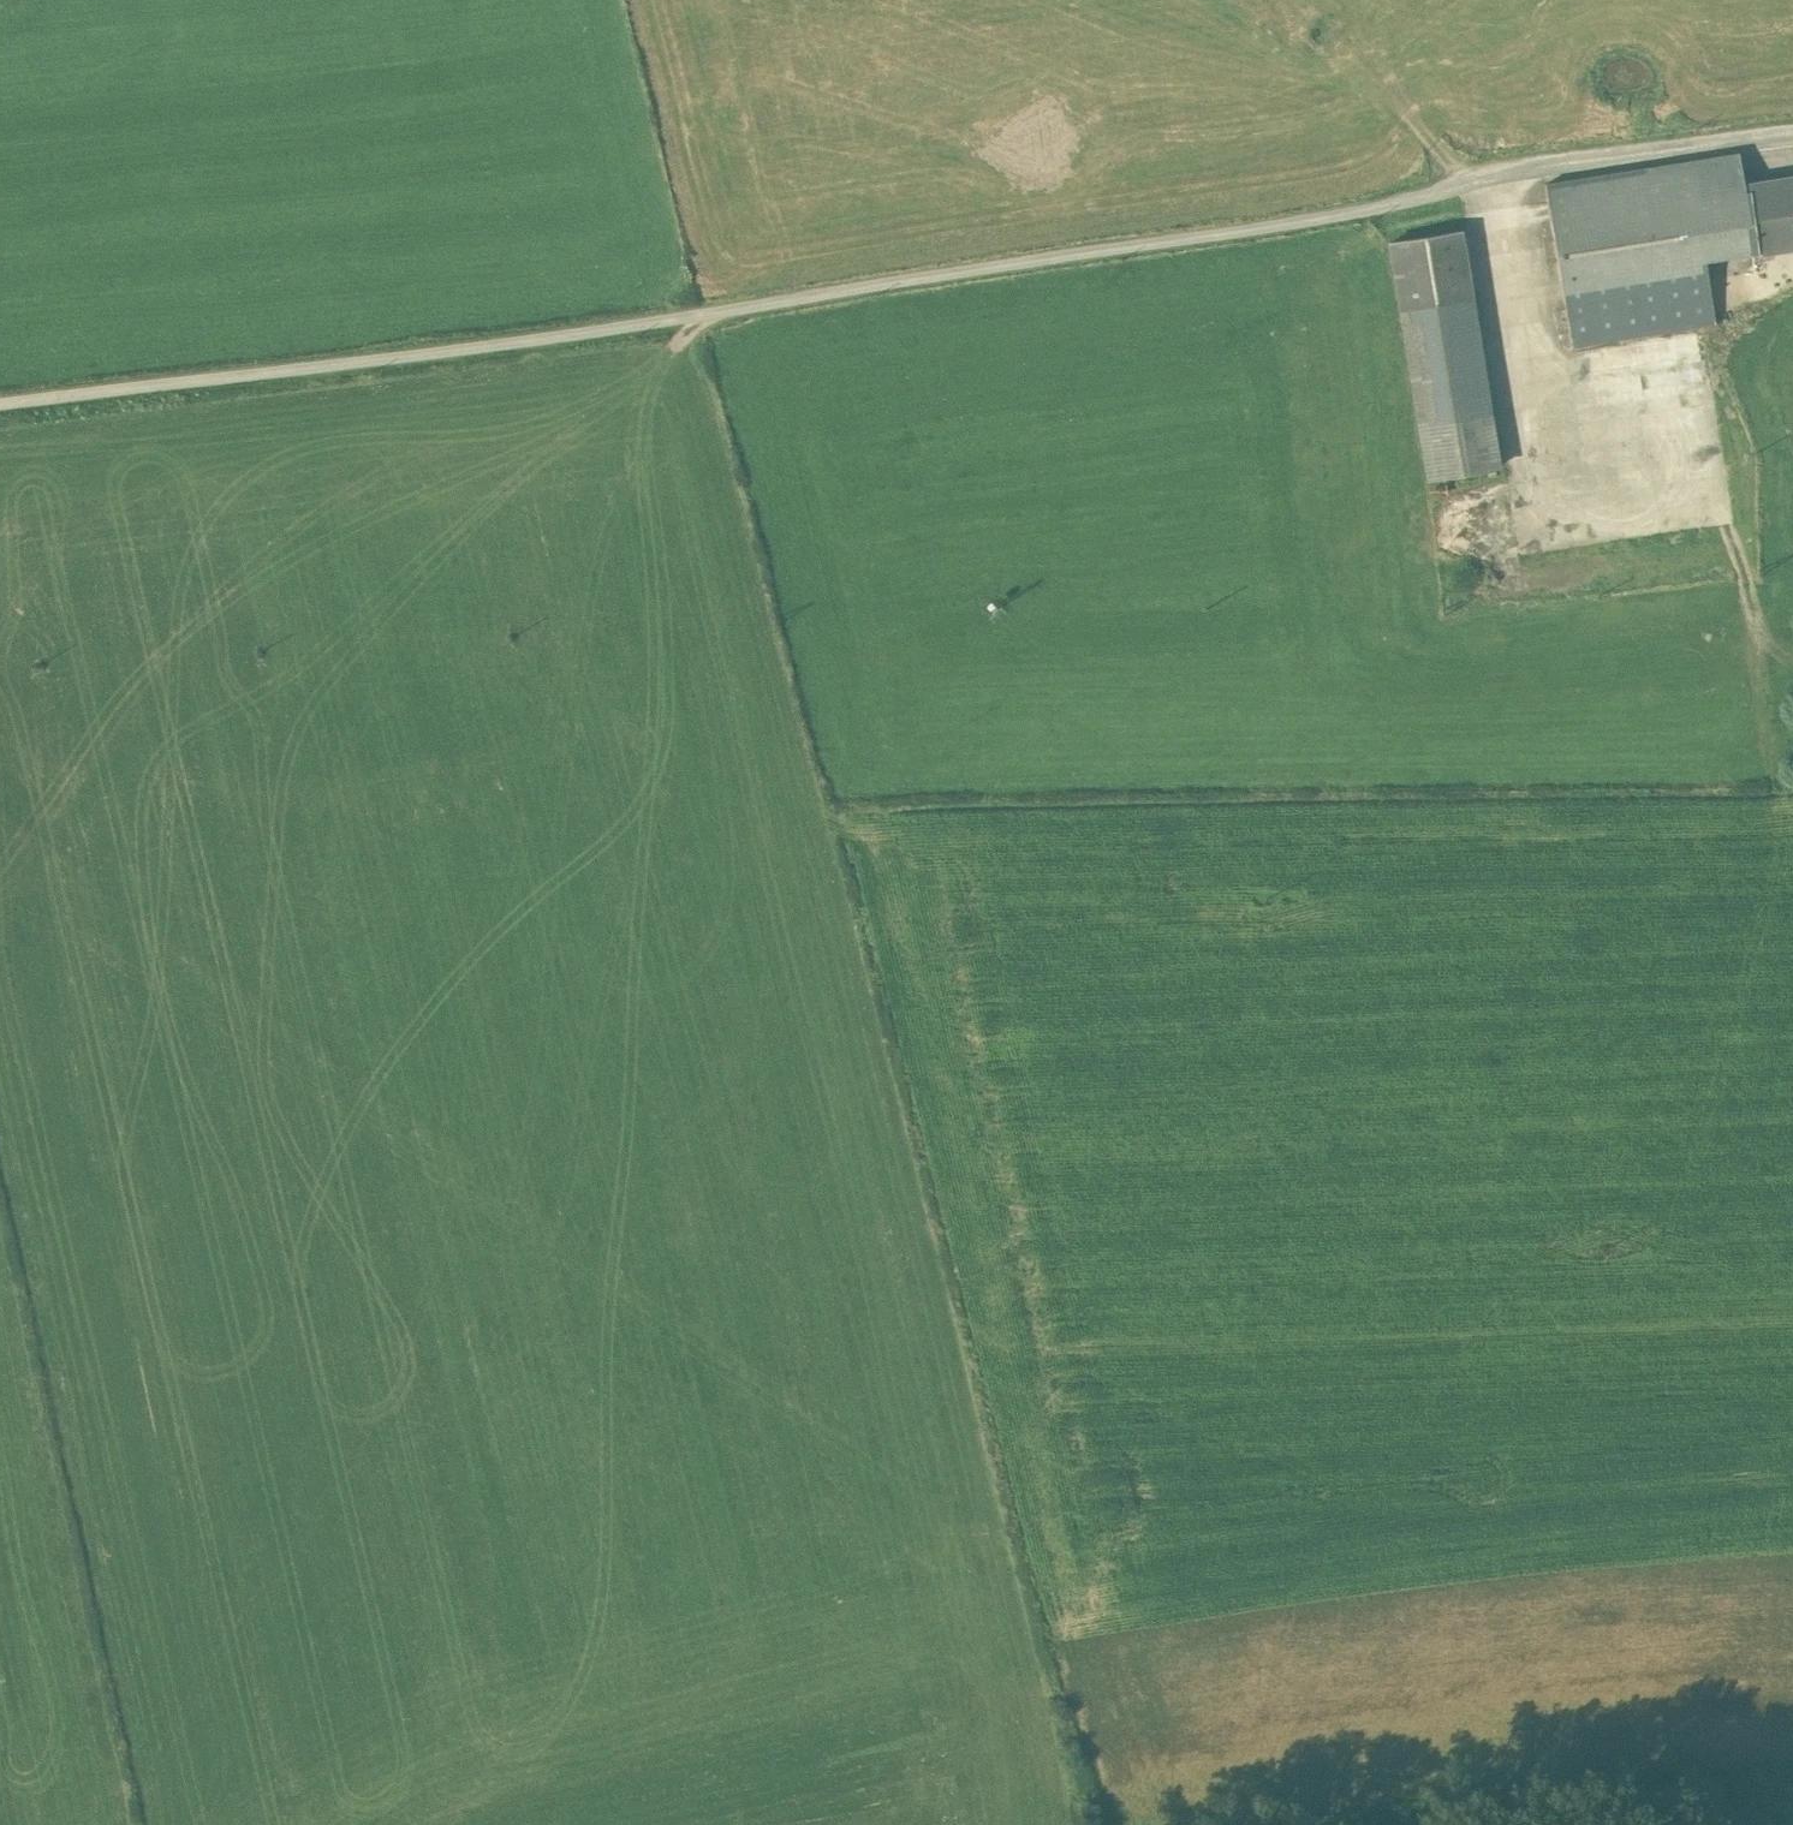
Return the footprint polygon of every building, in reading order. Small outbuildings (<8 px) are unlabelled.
[(1735,150),(1544,181),(1570,343),(1714,320),(1704,257),(1751,249),(1741,188),(1742,188),(1735,150)] [(1741,188),(1751,249),(1753,249),(1753,250),(1792,243),(1792,173),(1782,175),(1783,182),(1742,188),(1741,188)] [(1460,227),(1388,239),(1399,304),(1470,293),(1460,227)] [(1470,293),(1399,304),(1426,474),(1498,463),(1470,293)]
